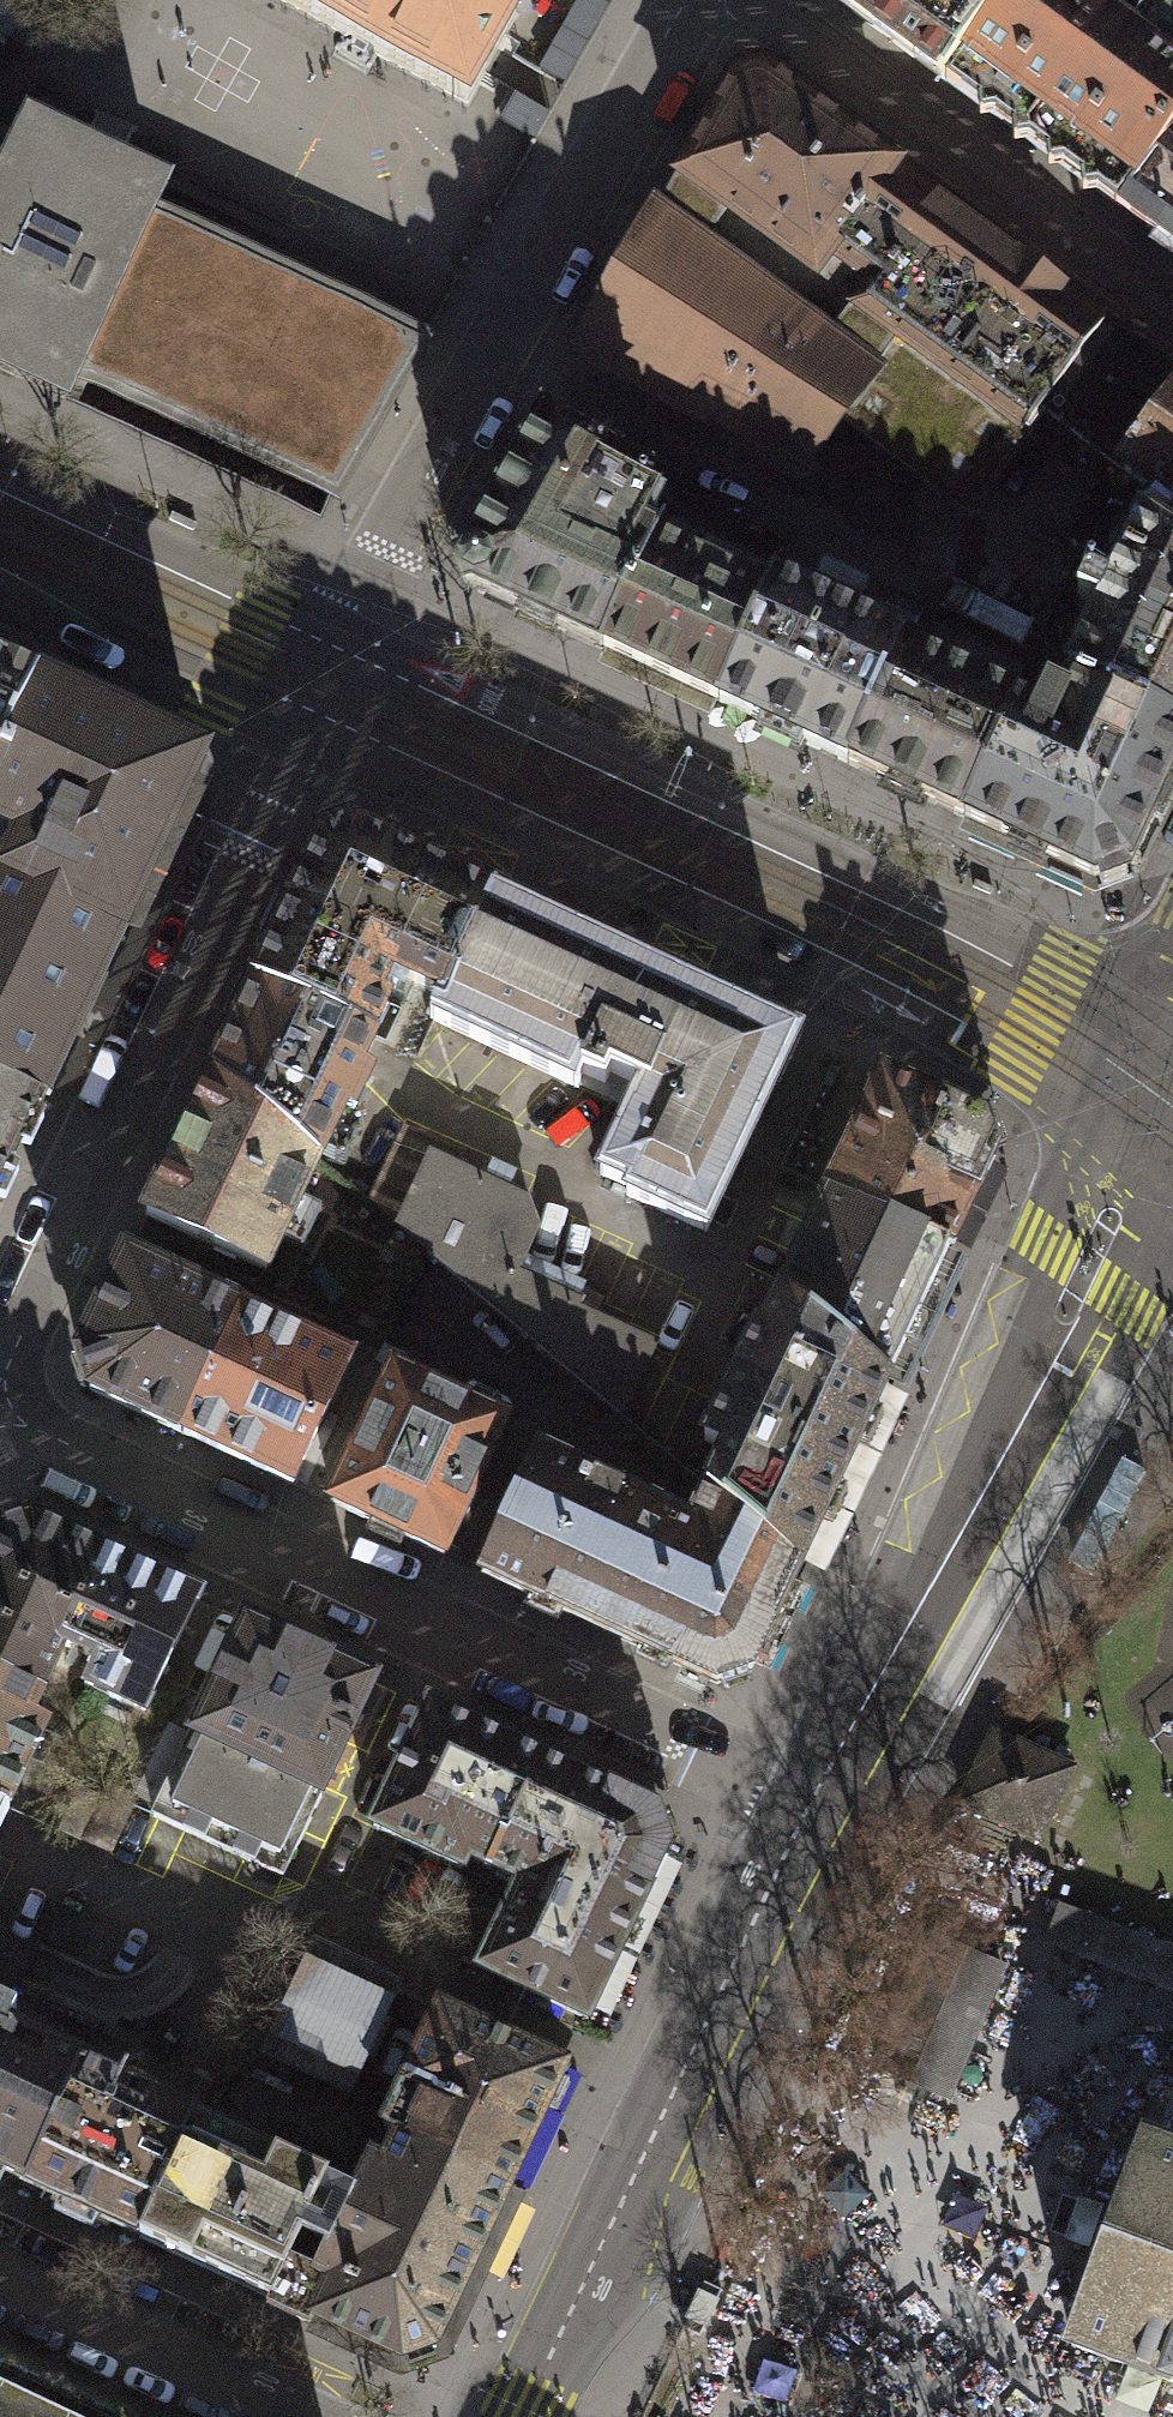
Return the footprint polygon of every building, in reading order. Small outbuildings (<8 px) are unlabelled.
[(467,107),(518,17),(506,10),(512,0),(275,0),(467,107)] [(939,73),(996,0),(834,0),(939,73)] [(1164,141),(1172,129),(1172,0),(1060,0),(1052,11),(1039,0),(996,0),(939,73),(1111,207),(1164,141)] [(821,246),(830,252),(895,167),(769,78),(753,74),(733,82),(709,118),(678,175),(807,265),(821,246)] [(0,147),(0,370),(64,400),(75,378),(336,497),(423,344),(149,216),(161,193),(31,133),(20,156),(0,147)] [(1111,207),(1172,252),(1172,149),(1164,141),(1111,207)] [(1000,245),(895,167),(830,252),(873,282),(856,307),(893,334),(836,416),(966,509),(1044,405),(1104,323),(1000,245)] [(807,265),(678,175),(585,347),(800,468),(836,416),(893,334),(856,307),(873,282),(830,252),(821,246),(807,265)] [(1104,323),(1044,405),(1154,499),(1141,518),(1172,542),(1172,378),(1104,323)] [(532,618),(599,649),(653,533),(641,528),(652,506),(635,496),(642,483),(538,425),(462,556),(477,592),(532,618)] [(1141,518),(1066,675),(1076,681),(1172,728),(1172,542),(1141,518)] [(767,587),(653,533),(599,649),(656,675),(714,702),(767,587)] [(771,578),(767,587),(714,702),(810,747),(845,763),(898,650),(903,639),(771,578)] [(895,786),(961,817),(1013,704),(898,650),(845,763),(895,786)] [(0,667),(0,757),(35,684),(0,667)] [(1172,761),(1172,728),(1076,681),(1064,700),(1042,695),(1033,715),(1013,704),(961,817),(1030,846),(1066,866),(1089,875),(1127,859),(1172,761)] [(41,1099),(190,780),(180,751),(35,684),(0,757),(0,823),(26,835),(11,869),(0,865),(0,1081),(41,1099)] [(350,830),(321,840),(301,882),(284,918),(254,983),(372,1038),(388,1003),(378,998),(381,992),(404,1003),(413,984),(440,997),(445,999),(493,897),(350,830)] [(445,999),(440,997),(430,1019),(577,1087),(582,1077),(604,1088),(610,1076),(642,1091),(633,1109),(631,1108),(600,1175),(630,1189),(627,1195),(707,1233),(797,1038),(698,992),(532,915),(493,897),(445,999)] [(212,1074),(317,1161),(319,1162),(343,1110),(351,1114),(368,1076),(359,1072),(374,1039),(372,1038),(254,983),(246,1001),(239,1016),(212,1074)] [(317,1161),(212,1074),(187,1125),(145,1215),(266,1271),(317,1161)] [(883,1078),(830,1192),(950,1249),(994,1154),(986,1126),(883,1078)] [(41,1099),(0,1081),(0,1201),(5,1201),(18,1173),(10,1166),(19,1146),(30,1148),(36,1135),(43,1120),(35,1113),(41,1099)] [(426,1253),(498,1313),(523,1259),(521,1258),(535,1229),(525,1200),(454,1167),(460,1152),(405,1127),(370,1201),(428,1251),(426,1253)] [(783,1294),(888,1380),(950,1249),(830,1192),(783,1294)] [(181,1434),(240,1308),(126,1256),(110,1288),(78,1354),(90,1390),(181,1434)] [(523,1259),(498,1313),(620,1416),(652,1346),(575,1310),(578,1304),(564,1297),(571,1281),(523,1259)] [(888,1380),(783,1294),(782,1296),(780,1295),(763,1331),(756,1328),(733,1379),(704,1441),(724,1451),(707,1486),(709,1487),(708,1490),(799,1568),(888,1380)] [(240,1308),(181,1434),(292,1486),(353,1359),(241,1307),(240,1308)] [(394,1371),(332,1504),(444,1556),(506,1424),(394,1371)] [(799,1568),(708,1490),(691,1525),(540,1454),(484,1575),(568,1615),(717,1684),(751,1670),(799,1568)] [(102,1553),(31,1520),(9,1526),(0,1529),(0,1673),(43,1693),(65,1646),(59,1644),(102,1553)] [(144,1714),(199,1598),(102,1553),(59,1644),(65,1646),(95,1661),(84,1685),(144,1714)] [(283,1877),(375,1680),(245,1620),(153,1817),(283,1877)] [(1135,1705),(1172,1707),(1172,1627),(1168,1626),(1167,1664),(1137,1663),(1135,1705)] [(0,1673),(0,1804),(8,1808),(47,1724),(31,1717),(43,1693),(0,1673)] [(467,1859),(491,1870),(543,1760),(508,1743),(429,1707),(372,1827),(462,1869),(467,1859)] [(960,1803),(1039,1840),(1073,1769),(994,1731),(960,1803)] [(656,1813),(543,1760),(491,1870),(519,1884),(479,1970),(588,2020),(668,1847),(656,1813)] [(134,1797),(108,1785),(81,1840),(107,1852),(134,1797)] [(0,1804),(0,1826),(8,1808),(0,1804)] [(1058,1903),(1043,1944),(1172,1994),(1172,1948),(1058,1903)] [(381,2024),(398,1987),(315,1948),(266,2053),(348,2092),(366,2055),(371,2058),(386,2026),(381,2024)] [(26,2179),(82,2060),(8,2025),(16,2007),(0,2000),(0,2168),(26,2179)] [(383,2128),(397,2135),(509,2187),(566,2066),(510,2040),(440,2007),(383,2128)] [(84,2210),(139,2235),(196,2113),(82,2060),(26,2179),(25,2182),(84,2210)] [(262,2144),(196,2113),(139,2235),(205,2266),(271,2297),(328,2175),(262,2144)] [(273,2122),(262,2144),(328,2175),(357,2189),(367,2166),(273,2122)] [(352,2336),(401,2358),(435,2346),(509,2187),(397,2135),(384,2162),(372,2157),(367,2166),(357,2189),(317,2273),(330,2279),(312,2317),(352,2336)] [(1146,2141),(1071,2346),(1172,2383),(1172,2151),(1146,2141)] [(721,2292),(702,2283),(681,2327),(701,2336),(721,2292)] [(105,2416),(151,2416),(0,2347),(0,2368),(105,2416)] [(0,2368),(0,2416),(105,2416),(0,2368)]
